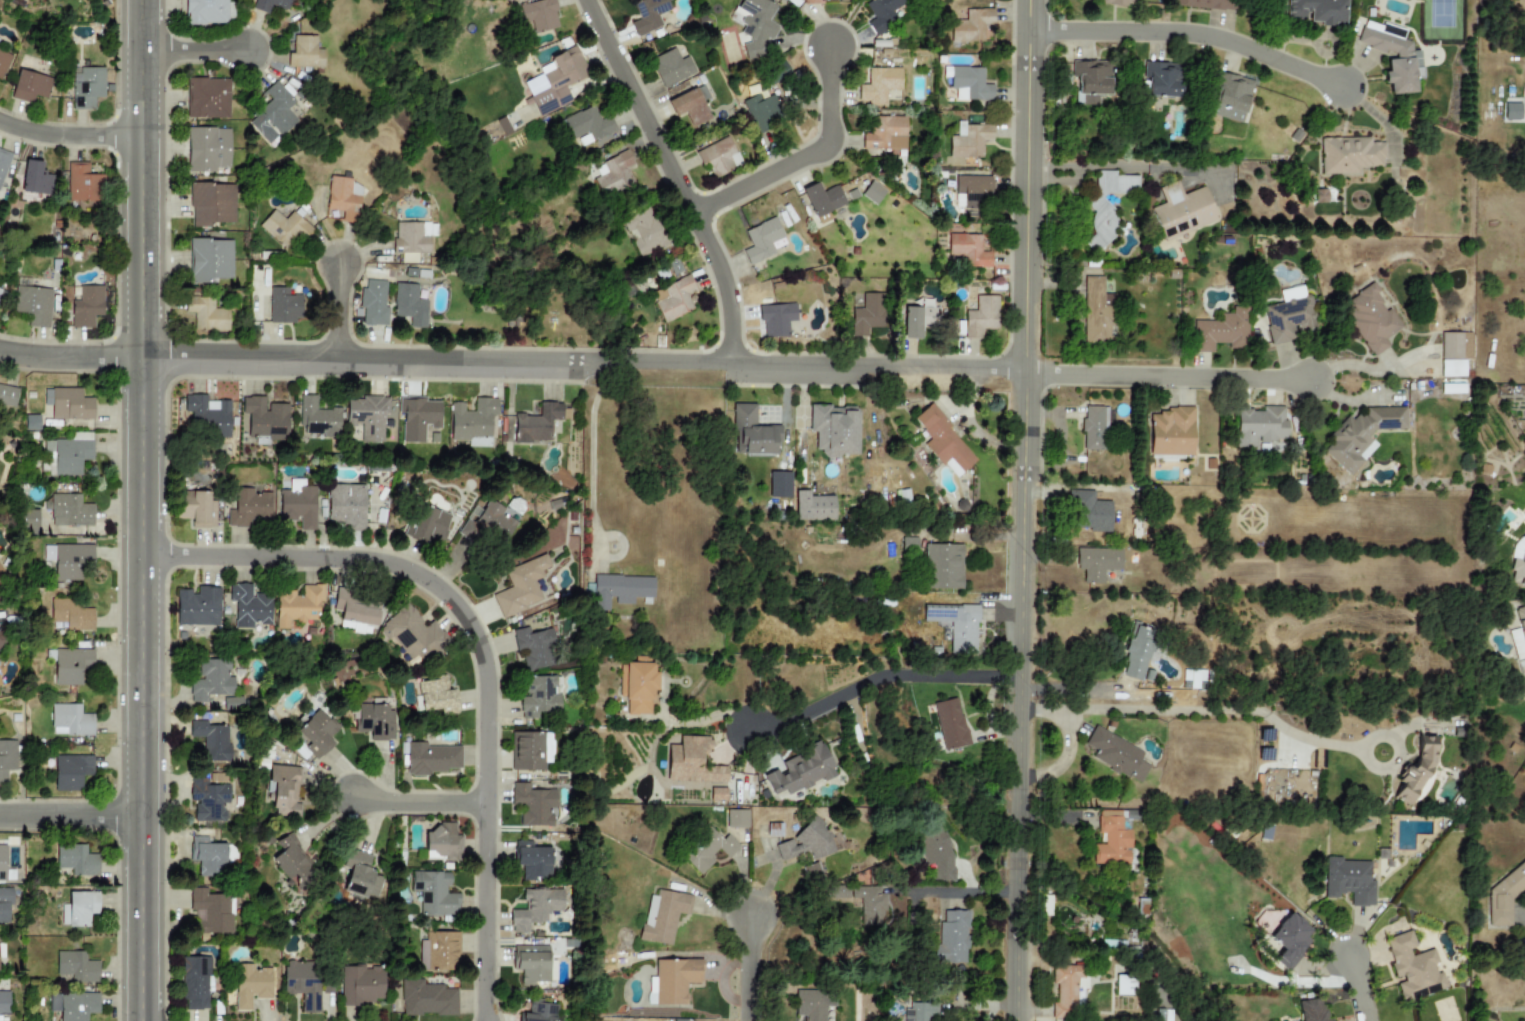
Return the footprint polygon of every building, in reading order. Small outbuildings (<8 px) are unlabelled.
[(185,24),(234,23),(234,3),(227,3),(227,0),(185,0),(185,24)] [(270,5),(288,10),(291,0),(255,0),(252,10),(267,14),(270,5)] [(553,0),(537,0),(518,5),(526,36),(559,28),(553,0)] [(666,0),(637,0),(632,2),(639,19),(630,22),(636,37),(662,27),(657,15),(670,10),(666,0)] [(768,0),(740,0),(737,8),(749,14),(740,17),(742,26),(738,35),(744,60),(768,54),(764,41),(772,39),(778,26),(768,21),(776,4),(768,0)] [(874,35),(899,23),(893,11),(905,4),(903,0),(866,0),(864,1),(873,19),(867,22),(874,35)] [(1233,11),(1234,0),(1174,0),(1174,6),(1233,11)] [(1286,18),(1307,19),(1306,25),(1333,26),(1333,23),(1344,23),(1345,0),(1287,0),(1286,18)] [(993,25),(993,9),(965,9),(965,19),(949,20),(950,42),(983,41),(983,25),(993,25)] [(1357,46),(1384,52),(1385,52),(1395,54),(1394,59),(1386,60),(1387,71),(1383,71),(1384,83),(1388,84),(1389,94),(1415,92),(1414,79),(1421,78),(1420,67),(1412,65),(1412,57),(1419,56),(1418,50),(1410,51),(1410,42),(1402,40),(1404,29),(1385,25),(1381,25),(1363,21),(1357,46)] [(287,67),(323,68),(323,50),(315,49),(316,37),(293,36),(292,54),(287,54),(287,67)] [(571,102),(564,86),(589,75),(575,45),(549,57),(554,68),(541,74),(548,90),(530,98),(538,116),(571,102)] [(687,56),(680,60),(674,47),(649,59),(663,88),(695,72),(687,56)] [(0,51),(0,79),(11,57),(0,51)] [(1097,105),(1097,95),(1109,95),(1109,61),(1071,61),(1071,77),(1075,77),(1076,105),(1097,105)] [(1144,96),(1180,98),(1182,64),(1146,62),(1144,96)] [(103,67),(72,68),(73,109),(94,109),(93,97),(103,97),(103,67)] [(900,90),(901,69),(866,67),(866,83),(859,83),(858,101),(866,101),(866,106),(885,107),(886,90),(900,90)] [(982,68),(942,67),(942,76),(949,76),(949,88),(955,88),(954,99),(991,101),(992,85),(982,85),(982,68)] [(52,79),(18,69),(9,98),(31,104),(33,95),(46,99),(52,79)] [(1253,80),(1221,71),(1209,114),(1240,123),(1253,80)] [(230,79),(187,78),(186,118),(229,119),(230,79)] [(297,120),(286,110),(296,100),(280,84),(244,120),(271,146),(297,120)] [(673,116),(702,104),(696,88),(667,100),(673,116)] [(757,113),(776,112),(776,97),(757,98),(757,113)] [(1504,120),(1520,119),(1520,103),(1503,103),(1504,120)] [(615,132),(609,117),(600,120),(594,106),(561,118),(570,141),(576,139),(579,146),(615,132)] [(511,132),(503,116),(475,131),(483,146),(511,132)] [(861,150),(905,149),(905,116),(870,117),(870,133),(861,133),(861,150)] [(948,157),(981,158),(982,140),(991,141),(992,125),(956,124),(956,136),(948,136),(948,157)] [(188,172),(230,171),(229,129),(187,129),(188,172)] [(701,166),(707,163),(713,178),(741,166),(728,136),(694,151),(701,166)] [(1358,174),(1358,167),(1383,167),(1383,142),(1370,142),(1369,137),(1320,138),(1321,174),(1358,174)] [(11,154),(0,150),(0,187),(11,154)] [(51,194),(53,174),(40,173),(41,161),(24,160),(21,192),(51,194)] [(87,162),(67,162),(67,201),(102,201),(102,174),(87,174),(87,162)] [(1137,194),(1138,176),(1115,176),(1115,171),(1092,171),(1091,237),(1085,237),(1085,245),(1116,245),(1118,205),(1103,205),(1104,193),(1137,194)] [(325,210),(342,211),(341,222),(357,224),(361,185),(351,184),(352,178),(329,176),(325,210)] [(954,208),(989,208),(989,176),(955,176),(954,208)] [(885,189),(869,180),(860,196),(876,205),(885,189)] [(845,205),(836,184),(820,191),(816,182),(802,189),(817,225),(823,222),(820,215),(845,205)] [(1163,241),(1217,220),(1203,186),(1182,194),(1177,182),(1159,189),(1164,203),(1150,208),(1163,241)] [(235,225),(235,184),(191,184),(191,226),(235,225)] [(638,258),(668,244),(650,207),(621,221),(629,238),(638,258)] [(284,220),(273,210),(259,226),(284,249),(296,237),(301,242),(312,230),(292,211),(284,220)] [(783,237),(774,217),(743,231),(750,246),(741,250),(748,265),(774,253),(770,243),(783,237)] [(428,253),(428,236),(435,236),(435,222),(395,223),(396,239),(392,239),(392,253),(401,253),(401,263),(416,263),(416,253),(428,253)] [(962,267),(990,268),(991,251),(980,251),(981,235),(948,233),(947,256),(962,257),(962,267)] [(232,240),(190,240),(189,283),(211,284),(212,279),(232,279),(232,240)] [(693,309),(686,293),(694,289),(688,275),(662,286),(666,297),(654,302),(662,323),(693,309)] [(1103,276),(1083,277),(1084,343),(1109,342),(1108,327),(1115,326),(1114,294),(1103,294),(1103,276)] [(387,326),(387,307),(385,307),(385,280),(365,280),(365,288),(361,288),(360,325),(387,326)] [(1400,329),(1383,301),(1384,300),(1373,282),(1340,302),(1372,356),(1389,346),(1384,339),(1400,329)] [(426,329),(426,300),(416,300),(417,284),(394,283),(393,316),(409,317),(409,329),(426,329)] [(102,315),(102,286),(78,286),(78,301),(67,302),(67,320),(71,320),(71,328),(93,328),(93,316),(102,315)] [(48,327),(50,288),(14,287),(13,313),(28,313),(27,326),(48,327)] [(301,323),(301,296),(288,295),(288,288),(270,288),(269,322),(301,323)] [(883,328),(884,295),(862,294),(862,308),(850,308),(849,336),(866,336),(866,327),(883,328)] [(976,296),(975,311),(965,311),(964,338),(980,338),(980,329),(997,329),(998,296),(976,296)] [(213,309),(213,298),(185,297),(185,313),(194,314),(193,330),(227,331),(228,309),(213,309)] [(1268,342),(1294,339),(1293,330),(1315,327),(1311,298),(1264,304),(1268,342)] [(764,337),(788,336),(787,322),(796,321),(795,304),(758,306),(759,322),(763,322),(764,337)] [(1247,306),(1231,306),(1231,313),(1222,313),(1221,321),(1195,321),(1194,352),(1212,352),(1213,344),(1228,344),(1228,349),(1247,349),(1247,306)] [(938,308),(903,307),(902,338),(920,339),(921,328),(937,329),(938,308)] [(1440,376),(1464,376),(1464,359),(1470,360),(1470,333),(1440,333),(1440,376)] [(18,389),(0,384),(0,405),(13,408),(18,389)] [(92,419),(92,397),(80,397),(80,388),(43,388),(43,396),(51,396),(51,419),(92,419)] [(229,401),(206,401),(206,395),(184,395),(184,412),(190,412),(191,431),(230,431),(229,401)] [(339,434),(340,409),(316,409),(316,395),(299,395),(298,426),(303,426),(303,434),(339,434)] [(288,404),(266,404),(266,397),(242,397),(242,414),(248,414),(248,437),(256,437),(255,445),(269,445),(269,441),(287,441),(288,404)] [(440,402),(425,402),(425,397),(399,397),(399,414),(403,414),(402,443),(424,443),(424,427),(440,427),(440,402)] [(549,442),(549,420),(561,420),(561,402),(539,402),(539,415),(515,415),(515,441),(549,442)] [(925,444),(953,479),(976,460),(930,403),(912,418),(930,440),(925,444)] [(755,404),(732,404),(732,455),(780,455),(780,426),(755,426),(755,404)] [(858,456),(858,406),(809,406),(809,431),(814,431),(814,450),(822,450),(822,456),(858,456)] [(1106,407),(1083,406),(1082,450),(1105,450),(1106,407)] [(1283,406),(1262,406),(1262,410),(1236,410),(1236,447),(1256,447),(1256,441),(1286,441),(1286,419),(1283,419),(1283,406)] [(1348,475),(1376,445),(1367,437),(1373,430),(1405,430),(1405,407),(1368,408),(1368,415),(1346,415),(1328,435),(1328,444),(1322,451),(1348,475)] [(1192,458),(1193,410),(1149,409),(1149,458),(1192,458)] [(92,460),(92,439),(53,440),(54,475),(80,475),(79,460),(92,460)] [(768,497),(790,498),(790,472),(769,472),(768,497)] [(280,490),(280,520),(300,520),(300,531),(316,531),(316,487),(304,487),(304,480),(290,480),(290,490),(280,490)] [(364,485),(328,484),(327,523),(364,523),(364,485)] [(228,527),(250,527),(250,520),(270,521),(270,494),(254,494),(254,489),(235,489),(235,510),(228,510),(228,527)] [(833,496),(808,496),(808,490),(794,490),(795,521),(834,520),(833,496)] [(215,527),(215,501),(209,501),(209,492),(192,492),(192,504),(177,505),(177,520),(192,519),(192,527),(215,527)] [(1097,493),(1097,529),(1072,529),(1072,493),(1097,493)] [(92,525),(92,503),(80,504),(80,494),(51,494),(51,526),(92,525)] [(457,533),(479,547),(488,534),(502,544),(516,523),(501,513),(504,509),(488,499),(473,522),(466,518),(457,533)] [(450,514),(419,505),(410,535),(441,544),(450,514)] [(81,581),(81,561),(92,562),(92,545),(54,544),(54,580),(81,581)] [(962,544),(925,545),(926,589),(962,588),(962,544)] [(1078,551),(1078,568),(1084,574),(1084,588),(1124,588),(1124,550),(1078,551)] [(500,617),(542,601),(534,580),(543,577),(541,571),(550,567),(545,554),(504,570),(510,587),(491,594),(500,617)] [(653,576),(593,575),(592,610),(611,611),(611,604),(633,605),(633,597),(652,598),(653,576)] [(235,629),(253,629),(253,624),(270,624),(271,595),(252,594),(252,584),(230,584),(229,601),(235,602),(235,629)] [(276,630),(289,630),(289,621),(318,622),(318,602),(324,602),(324,586),(302,585),(302,596),(276,596),(276,630)] [(176,625),(219,626),(219,588),(197,587),(197,591),(177,591),(176,625)] [(339,626),(352,628),(351,632),(373,635),(377,609),(350,606),(352,589),(335,587),(332,610),(341,611),(339,626)] [(92,631),(93,608),(80,608),(81,601),(51,600),(50,622),(65,622),(65,630),(92,631)] [(431,620),(425,626),(406,604),(377,630),(387,641),(391,637),(410,659),(415,655),(423,664),(449,642),(431,620)] [(976,606),(923,605),(923,622),(950,622),(949,653),(976,654),(976,606)] [(1513,609),(1524,657),(1524,606),(1513,609)] [(550,628),(530,632),(529,627),(511,630),(516,654),(521,652),(525,671),(557,665),(550,628)] [(1134,631),(1155,635),(1144,685),(1124,680),(1134,631)] [(93,649),(53,649),(53,685),(81,685),(81,669),(92,670),(93,649)] [(619,698),(626,698),(626,714),(650,714),(650,690),(654,690),(654,657),(633,657),(633,662),(619,663),(619,698)] [(190,703),(207,702),(207,696),(234,695),(234,677),(229,677),(229,659),(202,660),(203,680),(190,680),(190,703)] [(1182,688),(1197,689),(1198,684),(1204,684),(1204,671),(1183,670),(1182,688)] [(422,711),(441,708),(442,714),(456,712),(452,689),(447,690),(445,677),(417,682),(422,711)] [(934,703),(943,750),(967,745),(958,698),(934,703)] [(92,714),(80,714),(80,704),(51,704),(51,735),(93,735),(92,714)] [(334,742),(329,737),(337,729),(318,708),(292,732),(316,758),(334,742)] [(204,762),(229,761),(229,726),(207,726),(207,721),(190,722),(190,738),(203,738),(204,762)] [(1095,729),(1087,746),(1096,750),(1091,759),(1143,785),(1153,766),(1140,759),(1143,753),(1095,729)] [(544,770),(544,762),(551,762),(551,733),(511,732),(511,770),(544,770)] [(726,767),(704,766),(706,736),(679,735),(678,745),(667,745),(665,781),(726,783),(726,767)] [(0,740),(0,783),(6,783),(6,770),(16,770),(15,740),(0,740)] [(1415,742),(1415,766),(1394,797),(1414,811),(1437,778),(1436,741),(1415,742)] [(460,747),(425,746),(425,742),(407,742),(407,776),(430,776),(431,770),(460,770),(460,747)] [(763,775),(772,796),(784,790),(786,794),(822,780),(823,781),(835,776),(821,743),(780,760),(785,771),(778,774),(776,769),(763,775)] [(54,791),(81,791),(81,776),(90,776),(90,756),(54,755),(54,791)] [(299,767),(268,766),(267,793),(274,793),(273,815),(299,816),(299,804),(297,804),(299,767)] [(229,785),(207,785),(207,778),(190,778),(191,801),(195,801),(196,822),(225,822),(225,805),(230,804),(229,785)] [(554,789),(528,789),(528,783),(511,783),(511,804),(523,804),(523,812),(519,812),(519,826),(551,826),(551,808),(554,808),(554,789)] [(710,800),(733,801),(734,788),(710,787),(710,800)] [(748,810),(726,809),(726,827),(747,828),(748,810)] [(1097,810),(1096,834),(1106,835),(1106,847),(1096,847),(1095,869),(1131,870),(1133,833),(1120,832),(1121,811),(1097,810)] [(1125,810),(1124,820),(1141,821),(1142,811),(1125,810)] [(832,853),(821,819),(789,830),(792,839),(774,845),(779,861),(810,851),(813,859),(832,853)] [(456,823),(425,824),(426,860),(456,860),(456,823)] [(721,840),(708,827),(680,855),(699,874),(714,859),(710,856),(718,849),(726,857),(738,845),(726,834),(721,840)] [(270,860),(299,892),(320,873),(285,835),(275,844),(281,851),(270,860)] [(933,880),(948,880),(950,836),(922,835),(921,863),(933,863),(933,880)] [(226,844),(208,844),(208,838),(191,837),(190,861),(199,862),(199,876),(226,876),(226,844)] [(550,847),(531,848),(531,841),(514,841),(514,865),(520,865),(520,877),(550,877),(550,847)] [(0,844),(0,880),(13,880),(13,873),(7,873),(6,844),(0,844)] [(85,844),(56,844),(55,875),(97,876),(98,854),(85,854),(85,844)] [(340,892),(375,898),(378,882),(370,880),(372,871),(367,870),(369,854),(347,850),(340,892)] [(1487,888),(1488,928),(1511,927),(1510,901),(1524,889),(1524,858),(1487,888)] [(1324,859),(1324,895),(1338,899),(1340,893),(1349,893),(1349,907),(1375,908),(1375,884),(1367,884),(1367,866),(1337,865),(1337,859),(1324,859)] [(9,923),(8,906),(12,906),(12,887),(0,888),(0,923),(9,923)] [(883,925),(883,894),(878,895),(878,887),(851,887),(851,907),(860,907),(860,925),(883,925)] [(234,934),(234,895),(207,895),(207,888),(190,888),(190,911),(198,911),(198,934),(234,934)] [(510,910),(510,933),(528,933),(528,923),(548,923),(548,911),(562,911),(562,889),(523,889),(523,910),(510,910)] [(671,945),(676,913),(688,915),(692,895),(656,890),(655,896),(647,895),(640,940),(671,945)] [(61,926),(88,927),(89,913),(97,914),(98,892),(68,891),(68,904),(61,904),(61,926)] [(967,963),(966,910),(939,911),(940,945),(934,945),(934,963),(967,963)] [(1288,913),(1266,941),(1278,951),(1272,959),(1288,972),(1316,936),(1288,913)] [(457,932),(425,931),(425,941),(419,940),(419,970),(456,970),(457,932)] [(1386,940),(1397,978),(1404,976),(1406,984),(1397,987),(1402,1004),(1449,990),(1437,949),(1417,955),(1410,933),(1386,940)] [(548,945),(512,946),(512,972),(520,972),(520,983),(555,982),(555,962),(548,962),(548,945)] [(98,961),(85,961),(85,952),(56,951),(55,975),(70,975),(70,982),(97,983),(98,961)] [(208,1010),(208,992),(211,992),(212,957),(182,957),(182,1010),(208,1010)] [(685,1004),(685,983),(702,983),(701,959),(654,960),(655,1005),(685,1004)] [(283,994),(302,994),(303,1012),(319,1012),(318,962),(282,962),(283,994)] [(340,967),(341,1005),(372,1004),(372,999),(382,999),(382,963),(369,964),(369,966),(340,967)] [(251,1012),(251,999),(271,999),(271,969),(254,969),(254,965),(234,965),(235,1012),(251,1012)] [(1052,967),(1092,968),(1091,993),(1077,1020),(1052,1020),(1052,967)] [(1115,995),(1135,995),(1135,976),(1115,976),(1115,995)] [(456,1015),(456,989),(443,989),(443,984),(422,984),(422,979),(401,979),(401,1015),(456,1015)] [(825,1007),(835,1007),(835,990),(794,990),(794,1020),(798,1020),(825,1020),(825,1007)] [(9,1014),(8,991),(0,991),(0,1014),(9,1014)] [(48,993),(48,1011),(60,1011),(60,1020),(86,1020),(86,1013),(97,1013),(98,993),(48,993)] [(1297,1020),(1328,1020),(1326,1008),(1317,998),(1294,1001),(1297,1020)] [(528,1002),(527,1013),(519,1012),(518,1020),(554,1020),(556,1004),(528,1002)] [(935,1003),(908,1003),(908,1020),(935,1020),(935,1003)]
